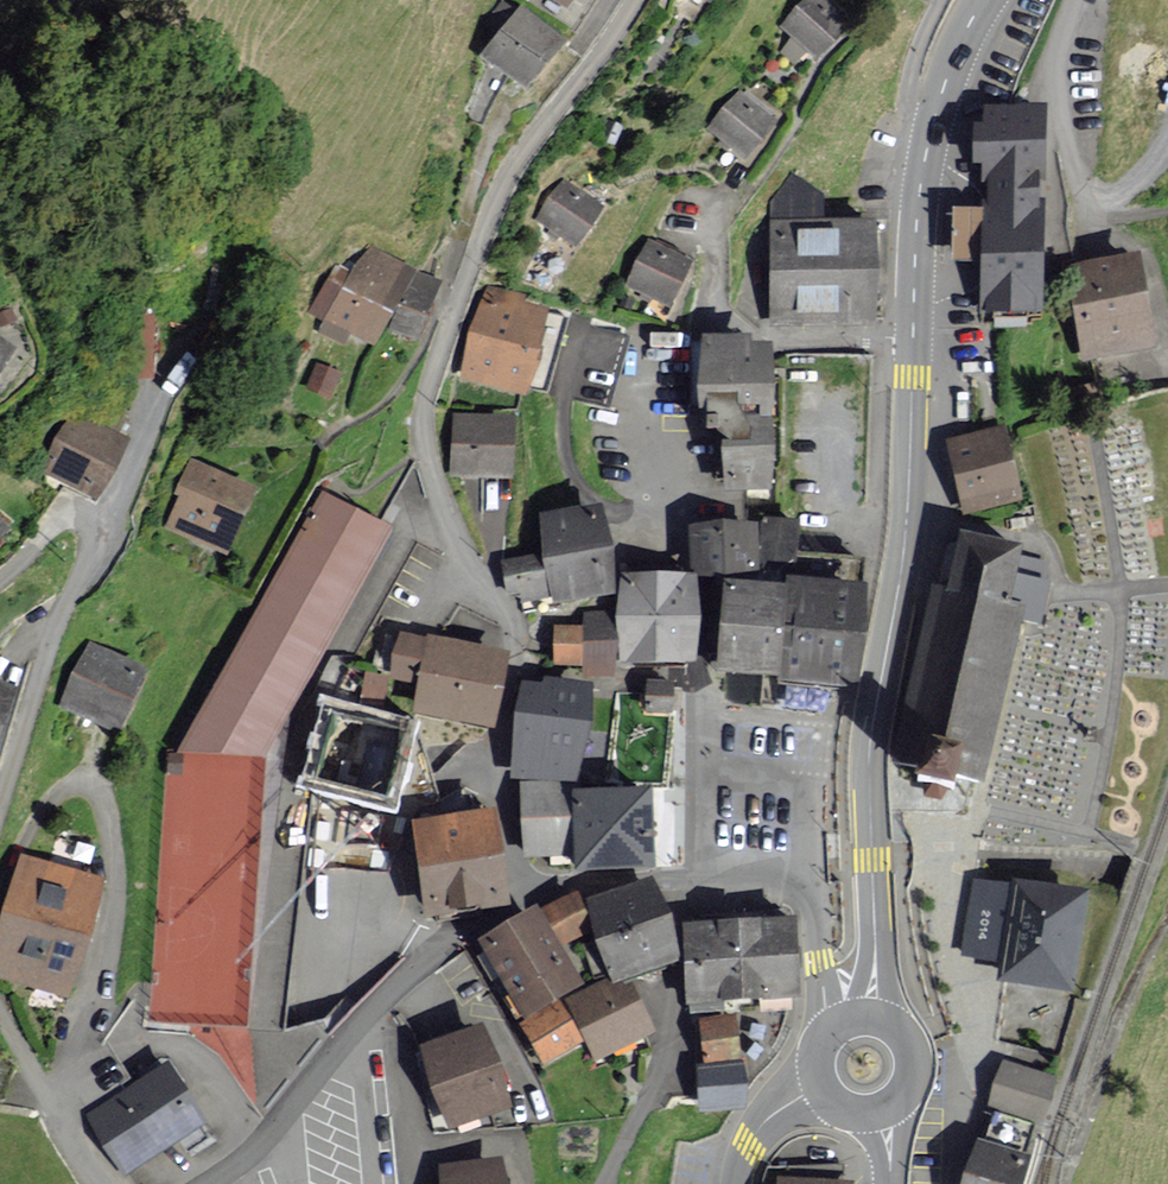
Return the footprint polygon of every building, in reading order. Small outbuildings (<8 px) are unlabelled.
[(820,0),(810,0),(786,26),(797,37),(784,51),(796,62),(808,50),(816,56),(846,24),(820,0)] [(559,40),(521,11),(487,54),(525,84),(559,40)] [(770,123),(736,95),(711,126),(745,154),(770,123)] [(1043,195),(1033,195),(1034,178),(1042,178),(1044,107),(1016,107),(983,106),(983,123),(975,123),(974,160),(985,161),(984,177),(992,177),(991,195),(991,203),(990,214),(959,213),(958,254),(988,254),(987,306),(1041,308),(1043,195)] [(600,207),(560,182),(539,215),(578,240),(600,207)] [(872,318),(870,220),(779,222),(781,320),(872,318)] [(689,261),(651,242),(630,285),(668,304),(689,261)] [(410,271),(373,251),(358,280),(339,270),(317,310),(329,316),(321,331),(346,344),(353,331),(373,341),(410,271)] [(1151,344),(1134,260),(1071,273),(1078,307),(1088,357),(1109,353),(1151,344)] [(438,282),(417,274),(395,326),(416,335),(438,282)] [(521,298),(487,288),(475,327),(461,374),(524,393),(534,357),(542,333),(537,332),(542,312),(523,306),(518,305),(521,298)] [(746,346),(746,338),(696,337),(695,405),(754,406),(754,417),(767,417),(768,346),(746,346)] [(0,339),(0,360),(10,347),(0,339)] [(336,372),(312,362),(302,386),(326,396),(336,372)] [(123,437),(78,415),(50,472),(95,494),(123,437)] [(509,475),(510,417),(457,416),(455,473),(509,475)] [(772,488),(771,423),(756,423),(756,442),(724,442),(724,489),(772,488)] [(1018,497),(1001,429),(950,442),(968,510),(1018,497)] [(254,489),(195,460),(178,494),(187,499),(172,529),(221,554),(254,489)] [(268,769),(394,543),(313,499),(168,758),(146,1025),(249,1029),(268,769)] [(595,504),(540,514),(547,553),(509,559),(514,589),(525,587),(526,593),(527,599),(541,597),(554,595),(556,604),(588,598),(611,594),(595,504)] [(750,524),(697,527),(700,569),(753,565),(750,524)] [(1014,557),(1017,544),(955,532),(943,589),(929,587),(894,756),(922,762),(919,772),(936,775),(955,779),(957,772),(984,778),(1015,621),(1032,625),(1045,563),(1014,557)] [(691,657),(691,622),(690,578),(675,577),(655,578),(624,578),(624,623),(624,658),(691,657)] [(858,584),(791,577),(789,590),(745,586),(730,584),(723,652),(722,664),(782,670),(781,679),(813,683),(848,686),(858,584)] [(613,678),(615,618),(582,617),(582,627),(553,626),(552,666),(582,667),(582,677),(613,678)] [(396,663),(394,676),(420,681),(415,708),(496,724),(510,654),(480,648),(469,646),(430,638),(429,643),(418,641),(402,637),(396,663)] [(143,668),(92,646),(66,705),(117,727),(143,668)] [(554,681),(549,681),(547,691),(527,688),(521,732),(516,771),(577,780),(589,686),(554,681)] [(671,711),(672,683),(648,681),(647,709),(671,711)] [(0,683),(0,722),(13,688),(0,683)] [(396,771),(408,721),(324,700),(302,789),(386,810),(396,771)] [(654,864),(650,789),(570,792),(570,782),(522,784),(526,855),(572,852),(573,867),(654,864)] [(503,897),(489,811),(418,822),(423,855),(426,878),(431,908),(503,897)] [(23,859),(4,925),(0,939),(0,972),(65,991),(97,880),(58,869),(23,859)] [(1083,891),(1020,880),(1019,888),(976,882),(964,952),(1007,959),(1005,977),(1068,987),(1083,891)] [(597,934),(599,941),(612,978),(614,982),(626,978),(676,961),(648,882),(617,893),(586,903),(597,934)] [(591,931),(575,895),(548,907),(564,943),(591,931)] [(578,984),(533,908),(510,921),(504,925),(477,941),(505,988),(522,1017),(578,984)] [(789,921),(682,926),(685,1003),(792,998),(789,921)] [(626,978),(614,982),(612,978),(596,986),(570,999),(598,1055),(652,1028),(626,978)] [(580,1042),(558,1003),(524,1023),(546,1061),(580,1042)] [(744,1104),(737,1020),(704,1023),(707,1063),(698,1064),(702,1107),(744,1104)] [(505,1105),(480,1028),(424,1047),(448,1123),(505,1105)] [(997,1109),(986,1143),(981,1141),(967,1183),(1016,1183),(1025,1157),(1017,1154),(1029,1119),(1040,1123),(1055,1077),(1002,1060),(987,1106),(997,1109)] [(199,1126),(166,1072),(131,1092),(90,1118),(123,1172),(173,1142),(199,1126)] [(500,1160),(442,1168),(444,1183),(504,1183),(500,1160)] [(790,1162),(790,1173),(837,1174),(837,1163),(790,1162)]
